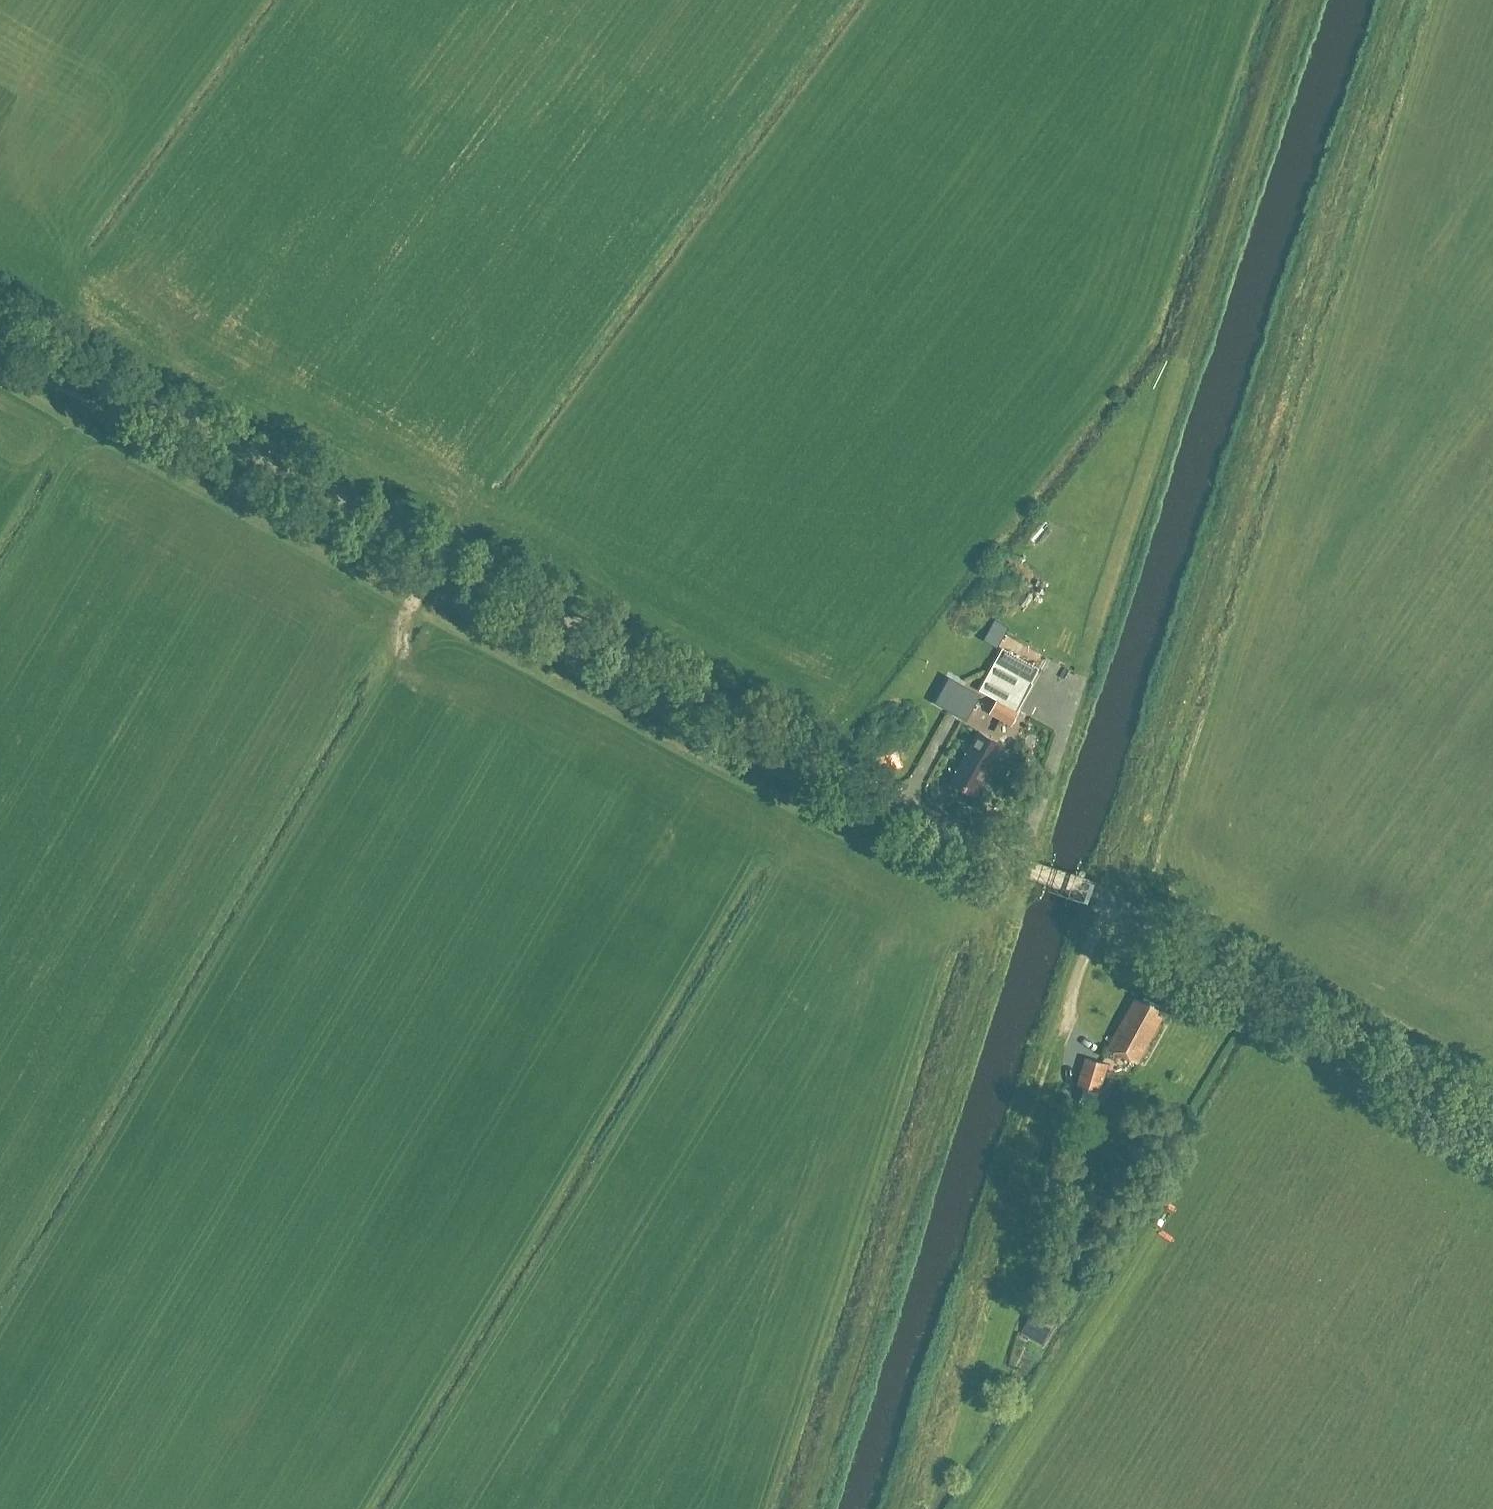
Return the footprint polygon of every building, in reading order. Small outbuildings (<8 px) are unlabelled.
[(1019,708),(1035,681),(1033,681),(1041,667),(1004,646),(980,690),(998,699),(989,713),(1012,725),(1021,709),(1019,708)] [(979,694),(949,677),(936,702),(966,718),(979,694)] [(996,760),(996,759),(1003,747),(977,733),(971,745),(970,745),(950,781),(976,795),(996,760)] [(1107,1046),(1135,1062),(1161,1016),(1156,1013),(1159,1007),(1143,998),(1140,1003),(1133,999),(1107,1046)] [(1086,1057),(1078,1084),(1101,1091),(1109,1064),(1086,1057)] [(1031,1315),(1022,1330),(1043,1342),(1052,1327),(1031,1315)]
